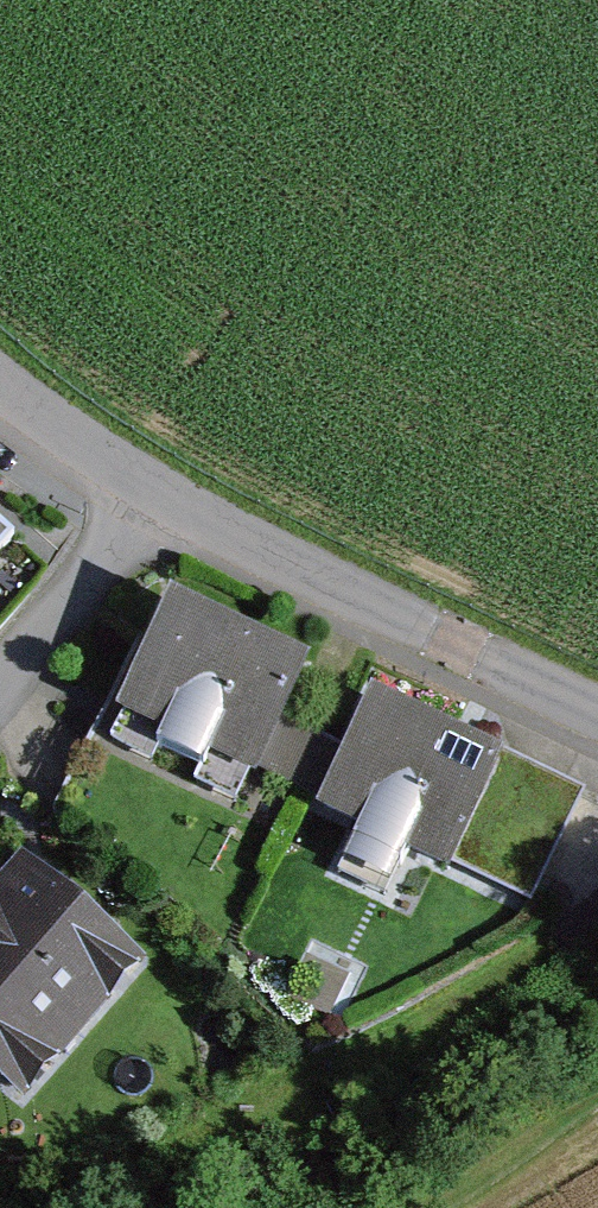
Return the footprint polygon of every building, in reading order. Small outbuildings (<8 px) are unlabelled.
[(124,716),(289,794),(317,735),(281,718),(304,670),(174,609),(124,716)] [(317,735),(289,794),(451,870),(456,858),(528,892),(574,794),(506,762),(502,770),(372,709),(352,752),(317,735)] [(32,860),(0,898),(0,1077),(27,1100),(147,955),(32,860)]
